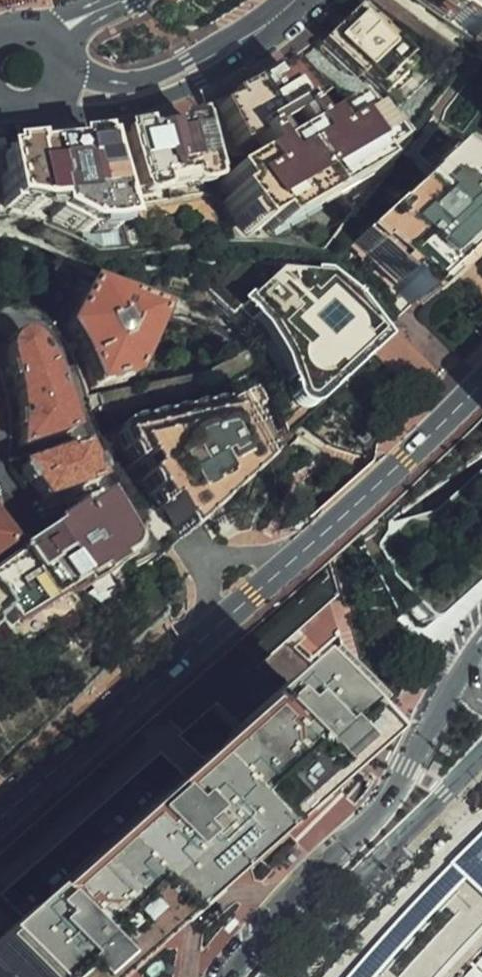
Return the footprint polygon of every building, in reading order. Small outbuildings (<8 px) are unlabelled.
[(481,61),(481,0),(405,0),(481,61)] [(432,83),(363,13),(324,50),(393,121),(432,83)] [(261,225),(269,238),(376,171),(366,155),(386,142),(352,89),(324,107),(293,55),(218,99),(250,153),(218,174),(236,203),(226,209),(244,237),(261,225)] [(470,123),(481,132),(481,108),(470,123)] [(119,138),(134,213),(213,198),(198,122),(119,138)] [(113,234),(105,137),(0,151),(0,193),(3,208),(44,210),(75,238),(113,234)] [(416,306),(481,246),(481,166),(466,148),(359,244),(416,306)] [(273,383),(290,439),(392,341),(353,297),(291,288),(237,322),(260,347),(273,383)] [(94,393),(128,387),(156,319),(86,289),(66,326),(94,393)] [(15,412),(14,449),(70,430),(57,384),(47,363),(28,342),(10,342),(2,354),(7,380),(15,412)] [(118,444),(180,544),(261,470),(229,408),(118,444)] [(74,442),(13,457),(38,508),(96,485),(90,458),(74,442)] [(463,487),(481,509),(481,470),(463,487)] [(5,629),(122,546),(95,492),(69,501),(4,542),(10,550),(0,557),(0,620),(5,629)] [(0,936),(0,976),(120,976),(181,923),(331,790),(356,768),(355,767),(283,686),(0,936)] [(481,895),(481,838),(452,866),(468,881),(481,895)] [(468,881),(452,866),(424,895),(389,933),(351,976),(380,976),(420,932),(468,881)] [(465,976),(481,976),(481,957),(465,976)]
